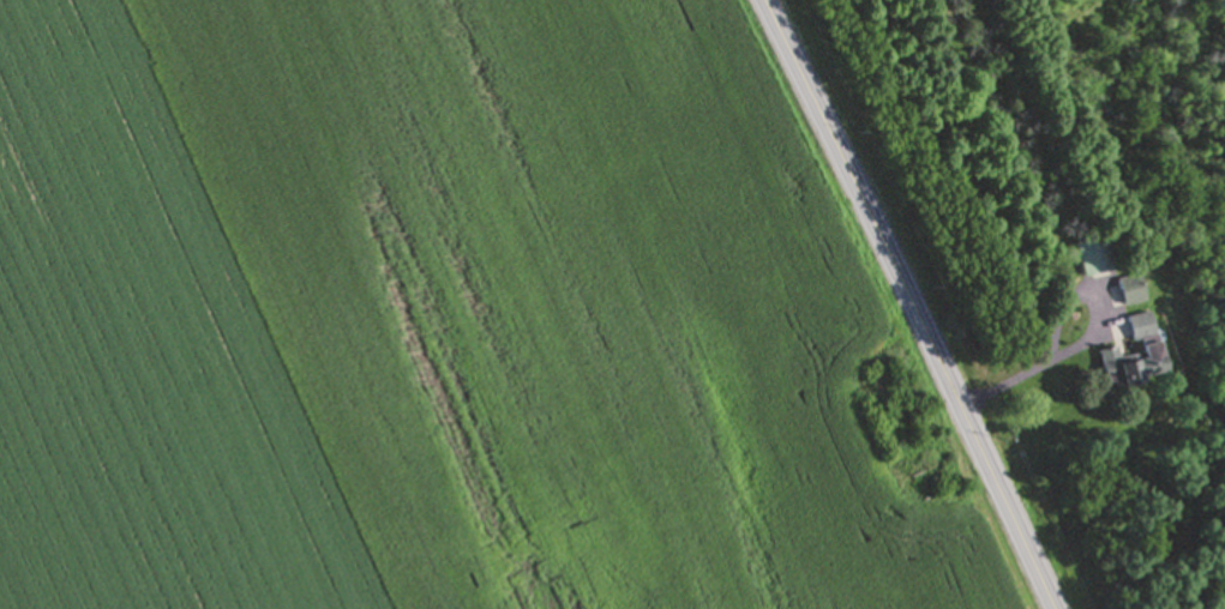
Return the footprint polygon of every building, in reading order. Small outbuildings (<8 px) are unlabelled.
[(1073,242),(1079,278),(1111,272),(1105,237),(1073,242)] [(1113,309),(1141,305),(1137,277),(1109,282),(1113,309)] [(1108,390),(1163,377),(1149,314),(1123,320),(1124,327),(1113,329),(1116,343),(1130,339),(1133,355),(1119,358),(1117,348),(1099,352),(1108,390)]
